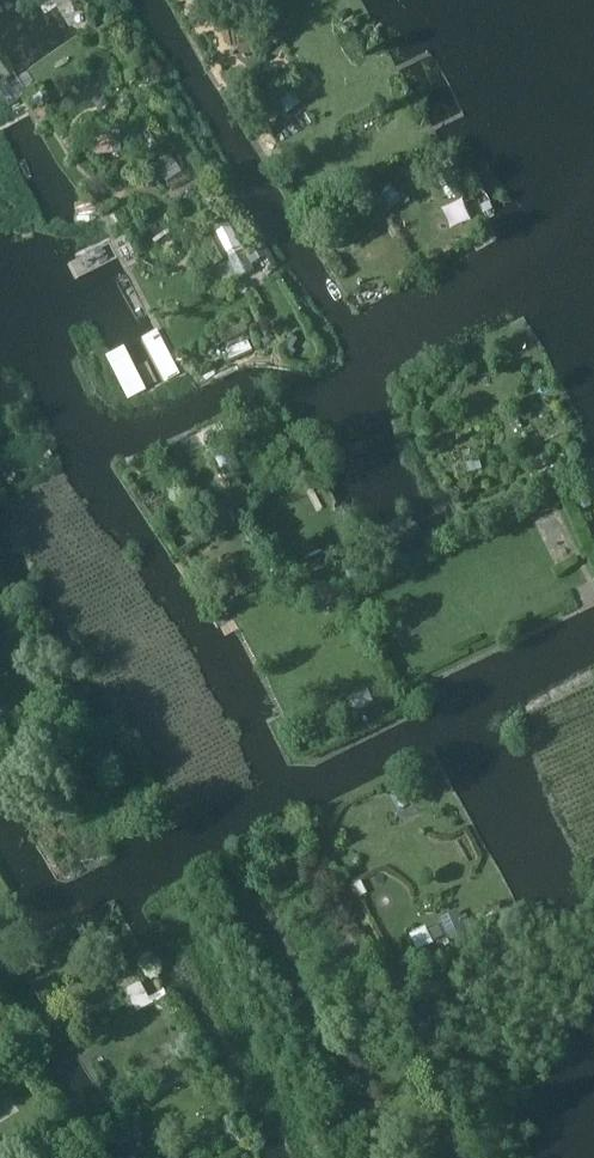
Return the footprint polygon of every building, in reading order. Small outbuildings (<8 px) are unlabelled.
[(200,13),(220,0),(192,0),(200,13)] [(0,83),(0,92),(12,110),(20,105),(17,102),(29,94),(21,83),(13,89),(6,79),(0,83)] [(167,183),(182,172),(169,153),(154,164),(167,183)] [(239,277),(252,270),(250,265),(260,260),(257,254),(248,259),(242,248),(228,256),(239,277)] [(157,329),(141,337),(165,382),(181,373),(157,329)] [(290,362),(296,351),(292,349),(298,339),(293,336),(281,356),(290,362)] [(129,400),(148,390),(124,346),(106,356),(129,400)] [(211,381),(232,371),(230,366),(209,376),(211,381)] [(244,491),(223,451),(214,456),(235,496),(244,491)] [(544,471),(555,465),(548,453),(537,459),(544,471)] [(483,470),(481,460),(467,463),(469,474),(483,470)] [(592,506),(585,491),(574,497),(581,511),(592,506)] [(554,509),(550,500),(534,509),(538,517),(554,509)] [(375,701),(369,689),(348,699),(353,711),(375,701)] [(462,916),(460,911),(441,920),(443,924),(430,930),(435,942),(445,937),(448,943),(475,931),(467,914),(462,916)] [(494,913),(485,918),(488,926),(498,921),(494,913)] [(435,943),(426,926),(410,935),(418,952),(435,943)] [(149,999),(141,983),(125,991),(137,1013),(167,997),(164,991),(149,999)] [(179,1068),(158,1079),(165,1091),(186,1080),(179,1068)] [(241,1144),(247,1142),(245,1134),(239,1136),(241,1144)]
